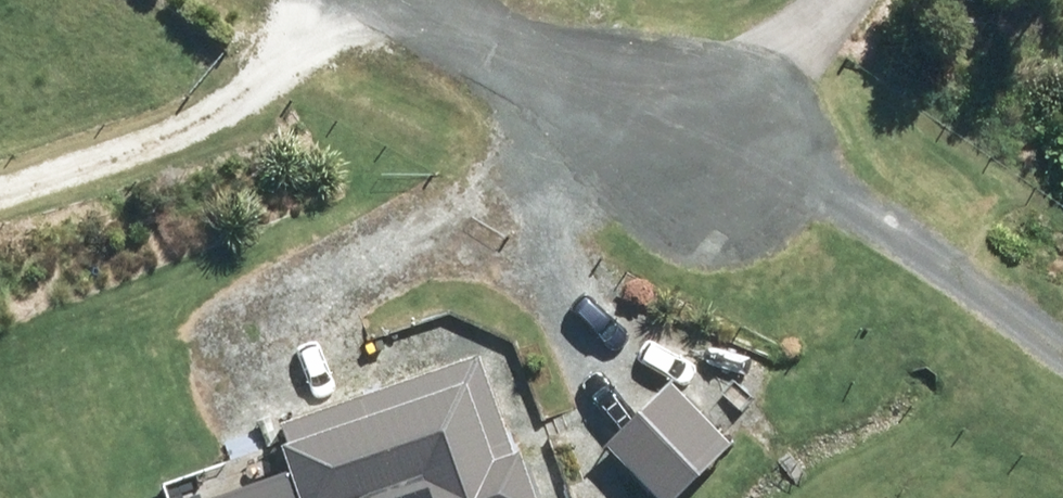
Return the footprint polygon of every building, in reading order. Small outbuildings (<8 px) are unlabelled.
[(518,453),(515,454),(480,353),(279,422),(286,442),(279,444),(288,470),(209,497),(210,497),(533,497),(518,453)] [(671,382),(606,446),(657,497),(677,497),(732,444),(671,382)]
